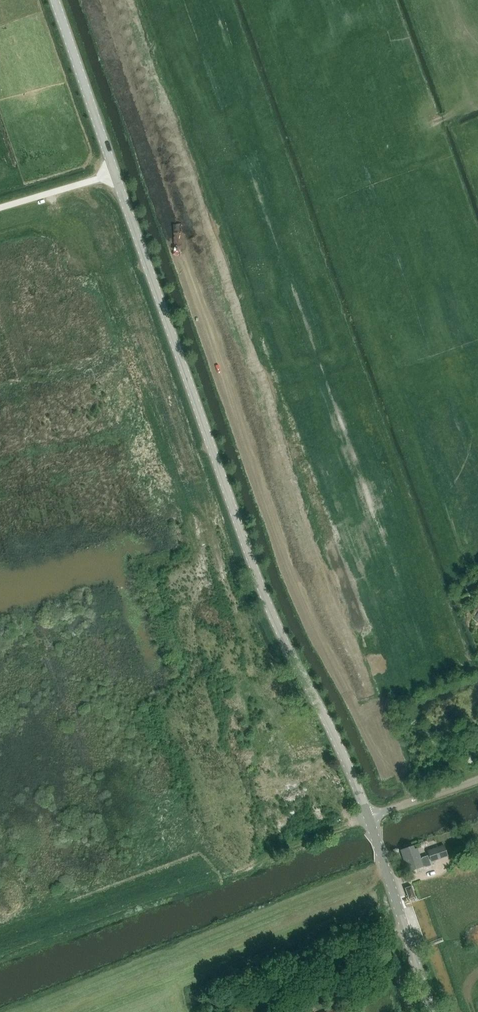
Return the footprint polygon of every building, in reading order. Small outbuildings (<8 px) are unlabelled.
[(477,590),(477,589),(475,581),(465,584),(468,594),(477,590)] [(246,769),(250,779),(267,772),(263,762),(246,769)] [(280,792),(293,832),(326,821),(319,800),(307,804),(301,786),(280,792)] [(401,850),(408,871),(425,866),(425,867),(431,865),(428,856),(422,858),(421,859),(416,845),(401,850)] [(447,856),(443,845),(426,850),(430,862),(447,856)] [(415,897),(411,886),(404,888),(408,899),(415,897)]
